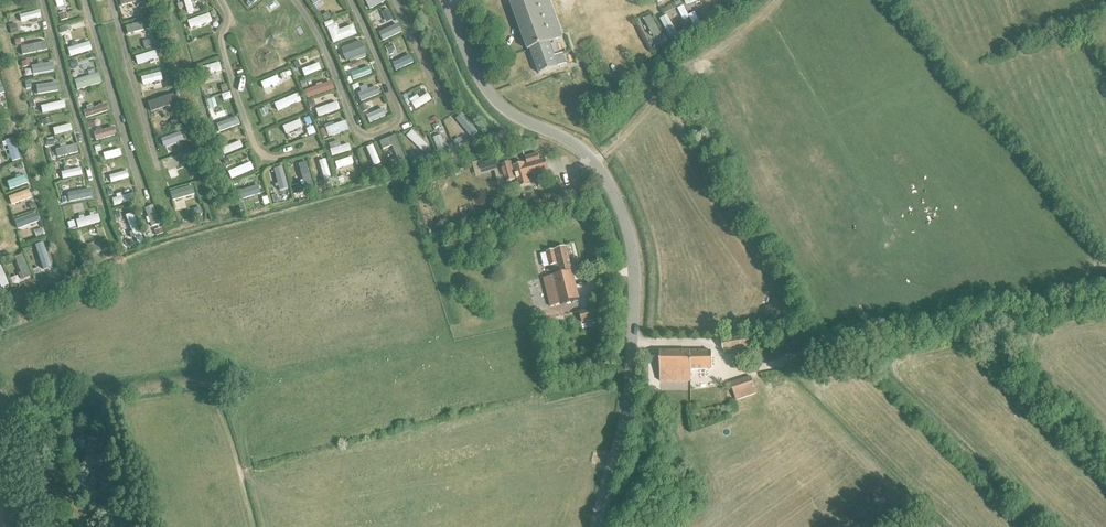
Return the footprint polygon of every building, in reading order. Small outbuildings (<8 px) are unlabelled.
[(56,10),(63,8),(61,0),(53,0),(56,10)] [(187,16),(193,14),(190,0),(185,0),(183,1),(187,16)] [(239,15),(245,11),(238,0),(228,0),(239,15)] [(562,37),(553,11),(549,0),(509,0),(518,24),(528,50),(530,49),(539,74),(566,64),(562,53),(554,57),(549,42),(562,37)] [(107,5),(100,7),(104,19),(111,17),(107,5)] [(683,6),(677,9),(680,15),(686,12),(683,6)] [(38,12),(18,17),(20,24),(40,19),(38,12)] [(64,12),(57,14),(59,21),(66,19),(64,12)] [(694,12),(688,15),(694,26),(694,27),(694,28),(700,25),(700,24),(699,23),(694,12)] [(327,13),(321,17),(324,22),(330,18),(327,13)] [(208,15),(187,23),(189,31),(211,23),(208,15)] [(670,16),(659,22),(668,38),(679,32),(670,16)] [(661,36),(651,17),(644,21),(655,40),(661,36)] [(392,18),(374,27),(378,34),(396,25),(392,18)] [(300,20),(276,35),(280,42),(304,27),(300,20)] [(150,22),(125,29),(127,37),(152,30),(150,22)] [(15,24),(8,26),(10,34),(17,32),(15,24)] [(332,27),(327,29),(327,31),(333,44),(356,36),(353,26),(338,31),(336,25),(333,26),(332,27)] [(84,34),(63,40),(65,48),(87,42),(84,34)] [(404,46),(401,39),(383,47),(386,55),(404,46)] [(210,40),(192,46),(195,54),(212,47),(210,40)] [(361,40),(342,47),(347,60),(366,52),(361,40)] [(32,47),(18,50),(20,56),(48,51),(47,44),(36,47),(35,43),(31,44),(32,47)] [(155,52),(134,59),(136,66),(149,63),(150,65),(154,64),(153,61),(157,60),(155,52)] [(317,65),(301,72),(304,79),(320,72),(317,65)] [(53,67),(35,70),(37,77),(54,74),(53,67)] [(369,69),(350,76),(352,82),(371,75),(369,69)] [(169,77),(163,78),(166,91),(172,89),(169,77)] [(276,78),(260,84),(263,91),(279,84),(276,78)] [(422,78),(404,87),(407,93),(425,85),(422,78)] [(99,79),(76,87),(78,93),(101,85),(99,79)] [(226,84),(220,86),(222,93),(228,91),(226,84)] [(307,92),(310,100),(331,92),(329,84),(307,92)] [(402,85),(397,87),(401,97),(402,96),(406,95),(406,94),(402,85)] [(58,86),(36,89),(37,96),(59,92),(58,86)] [(376,90),(358,97),(361,103),(378,97),(376,90)] [(297,95),(273,106),(276,113),(300,103),(297,95)] [(173,96),(146,105),(149,114),(176,106),(173,96)] [(428,96),(412,105),(415,111),(432,102),(428,96)] [(213,98),(206,100),(209,109),(216,107),(213,98)] [(313,101),(307,103),(309,109),(315,107),(313,101)] [(63,103),(40,108),(41,115),(65,109),(63,103)] [(336,104),(315,112),(318,119),(339,112),(336,104)] [(105,106),(82,113),(85,120),(108,113),(105,106)] [(265,107),(258,111),(261,116),(268,113),(265,107)] [(383,111),(365,118),(368,125),(386,118),(383,111)] [(435,115),(416,124),(419,130),(438,121),(435,115)] [(236,119),(216,126),(218,134),(239,127),(236,119)] [(93,121),(86,122),(87,129),(94,127),(93,121)] [(299,122),(282,129),(285,136),(302,129),(299,122)] [(465,122),(460,127),(462,129),(460,130),(464,135),(466,133),(472,139),(474,138),(477,134),(465,122)] [(345,123),(325,131),(328,139),(348,132),(345,123)] [(69,126),(52,131),(54,137),(71,133),(69,126)] [(113,130),(93,135),(95,143),(115,137),(113,130)] [(418,132),(412,136),(423,153),(429,149),(418,132)] [(180,133),(156,141),(158,148),(182,140),(180,133)] [(395,135),(379,142),(382,150),(391,146),(397,162),(405,159),(395,135)] [(441,137),(433,140),(440,158),(448,155),(446,149),(448,148),(445,142),(443,142),(441,137)] [(459,139),(453,141),(455,147),(461,145),(459,139)] [(20,161),(12,140),(3,143),(11,164),(20,161)] [(239,143),(221,150),(223,157),(242,149),(239,143)] [(59,151),(54,152),(56,159),(77,154),(75,147),(66,149),(65,145),(58,146),(59,151)] [(348,146),(329,152),(331,158),(350,153),(348,146)] [(372,147),(365,150),(374,168),(380,165),(372,147)] [(119,151),(102,155),(104,162),(121,158),(119,151)] [(414,154),(409,156),(410,160),(412,164),(417,162),(416,159),(414,154)] [(525,158),(527,165),(524,165),(524,163),(511,166),(510,162),(500,165),(505,183),(517,179),(519,188),(530,185),(528,176),(548,170),(545,160),(540,161),(538,154),(525,158)] [(182,157),(163,165),(165,171),(184,163),(182,157)] [(482,161),(485,170),(497,166),(495,157),(482,161)] [(353,166),(351,159),(334,164),(336,171),(353,166)] [(325,161),(318,163),(324,184),(331,182),(325,161)] [(192,163),(186,165),(188,172),(194,170),(192,163)] [(306,164),(298,167),(302,182),(299,183),(300,188),(304,187),(305,190),(313,188),(306,164)] [(239,169),(231,172),(234,179),(251,172),(248,165),(242,167),(242,166),(238,167),(239,169)] [(63,174),(60,175),(62,182),(81,177),(80,170),(69,172),(68,168),(62,170),(63,174)] [(282,172),(275,174),(276,178),(274,178),(275,183),(277,183),(278,186),(276,187),(277,192),(279,191),(280,194),(287,192),(282,172)] [(126,173),(108,178),(110,185),(128,180),(126,173)] [(24,177),(6,184),(9,192),(27,185),(24,177)] [(297,185),(290,187),(292,194),(292,195),(299,194),(299,192),(297,185)] [(191,188),(169,195),(171,203),(194,196),(191,188)] [(261,189),(242,194),(243,201),(263,196),(261,189)] [(28,191),(7,199),(10,207),(31,199),(28,191)] [(91,200),(90,193),(79,195),(78,192),(71,193),(71,197),(70,197),(71,204),(91,200)] [(116,200),(111,201),(113,208),(135,202),(133,194),(121,198),(120,195),(115,197),(116,200)] [(199,208),(192,211),(195,217),(201,215),(199,208)] [(132,214),(124,217),(131,234),(128,235),(130,240),(133,239),(134,241),(141,238),(132,214)] [(74,222),(76,230),(99,224),(97,216),(93,217),(93,215),(88,216),(89,219),(83,220),(82,218),(77,219),(78,222),(74,222)] [(36,216),(16,223),(18,230),(38,223),(36,216)] [(40,229),(34,232),(36,238),(43,235),(40,229)] [(91,258),(108,249),(105,242),(94,248),(92,245),(89,246),(90,250),(88,251),(91,258)] [(42,245),(34,247),(42,272),(51,269),(42,245)] [(543,278),(551,307),(579,300),(566,248),(547,252),(550,266),(553,265),(556,275),(543,278)] [(21,256),(14,260),(23,282),(31,278),(21,256)] [(583,311),(581,311),(582,317),(583,322),(599,318),(596,307),(583,311)] [(779,341),(782,353),(795,350),(792,337),(779,341)] [(739,338),(721,341),(723,350),(740,347),(739,338)] [(659,352),(659,381),(691,382),(691,370),(712,369),(711,352),(659,352)] [(730,384),(736,401),(756,393),(751,377),(730,384)]
